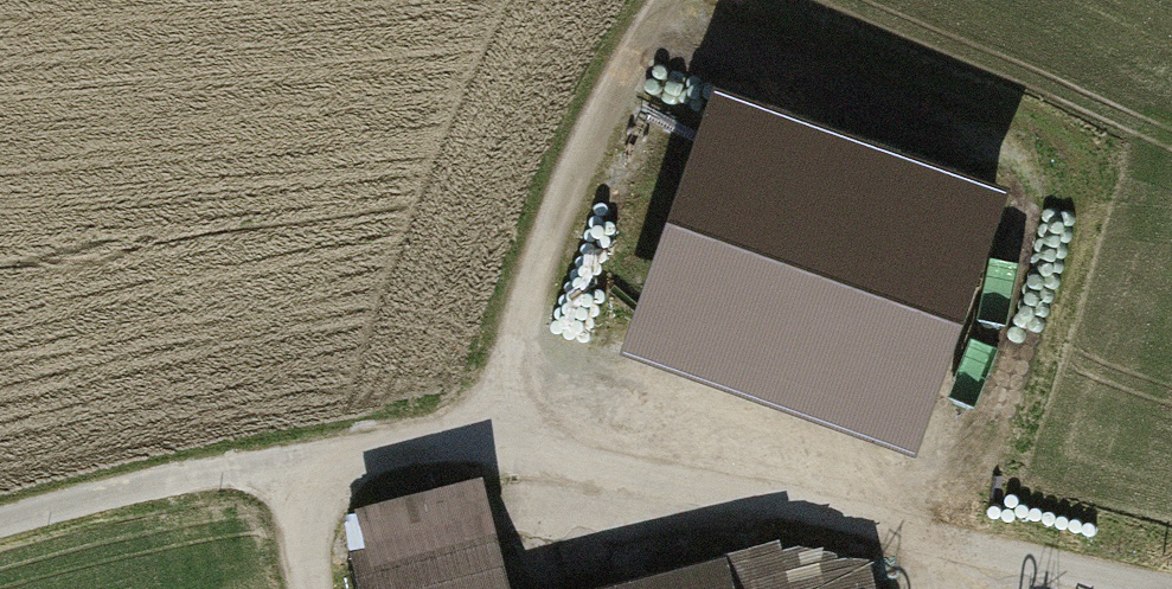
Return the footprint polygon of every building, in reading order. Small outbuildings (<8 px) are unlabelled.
[(709,69),(626,338),(929,430),(1012,161),(709,69)] [(484,532),(338,572),(343,588),(500,588),(484,532)] [(864,570),(771,552),(635,588),(869,588),(864,570)]
